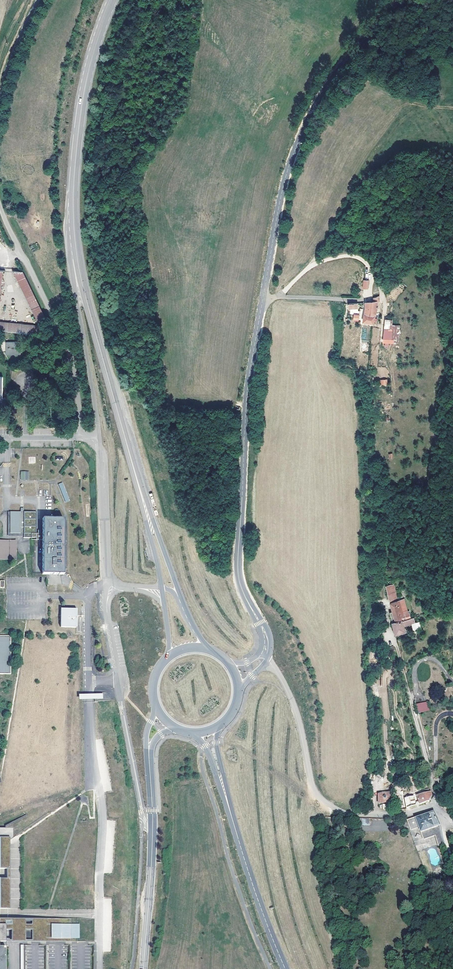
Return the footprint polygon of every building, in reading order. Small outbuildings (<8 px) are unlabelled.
[(0,322),(0,330),(38,334),(47,323),(36,301),(23,272),(14,272),(38,322),(35,326),(0,322)] [(374,312),(373,301),(365,301),(365,308),(362,320),(373,321),(374,312)] [(392,316),(390,315),(390,312),(388,311),(388,315),(386,315),(383,339),(385,339),(385,342),(387,342),(388,339),(389,339),(392,316)] [(6,342),(5,354),(20,354),(20,342),(6,342)] [(21,471),(21,480),(29,480),(29,471),(21,471)] [(64,482),(59,483),(64,502),(69,501),(64,482)] [(9,530),(9,512),(8,512),(8,536),(24,536),(24,532),(20,532),(21,533),(10,533),(10,530),(9,530)] [(42,574),(64,574),(64,519),(42,519),(42,533),(36,533),(36,512),(9,512),(9,530),(10,530),(10,533),(21,533),(20,532),(24,532),(24,536),(24,538),(32,538),(42,537),(42,574)] [(16,559),(16,541),(0,541),(0,559),(16,559)] [(390,602),(397,600),(396,596),(392,583),(386,585),(390,602)] [(391,622),(409,616),(408,609),(406,610),(403,599),(397,600),(390,602),(389,602),(392,614),(390,615),(391,622)] [(62,609),(61,627),(77,628),(78,610),(62,609)] [(410,622),(409,616),(391,622),(394,633),(404,630),(402,624),(410,622)] [(11,674),(11,635),(0,635),(0,674),(11,674)] [(393,654),(392,646),(383,648),(385,655),(393,654)] [(426,702),(415,705),(418,713),(428,710),(426,702)] [(427,802),(429,799),(431,796),(430,792),(415,796),(418,805),(427,802)] [(378,804),(393,802),(392,794),(378,795),(378,804)] [(401,800),(401,810),(405,810),(414,807),(412,797),(401,800)] [(439,846),(443,845),(438,824),(433,814),(409,822),(411,830),(419,828),(420,833),(422,833),(424,839),(436,834),(439,846)] [(6,869),(6,849),(5,849),(5,847),(9,842),(14,837),(14,827),(6,827),(6,830),(0,830),(0,869),(6,869)] [(10,909),(10,879),(0,879),(0,909),(10,909)] [(0,924),(0,942),(28,942),(28,939),(14,939),(14,937),(15,937),(15,928),(14,928),(14,925),(29,925),(29,918),(5,918),(5,924),(0,924)] [(29,918),(29,925),(14,925),(14,928),(15,928),(15,937),(14,937),(14,939),(28,939),(28,942),(46,942),(46,939),(64,939),(64,942),(71,942),(71,938),(77,938),(77,924),(71,924),(71,918),(64,918),(65,924),(46,924),(46,918),(29,918)]
